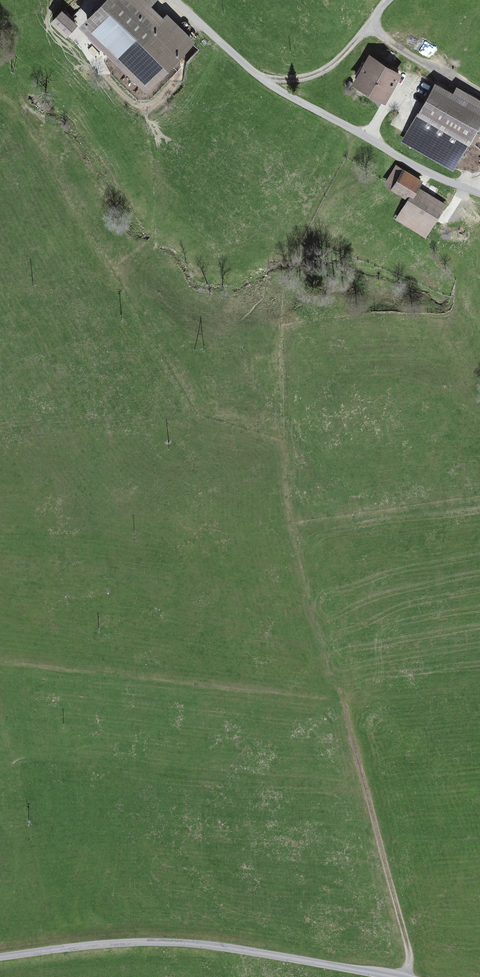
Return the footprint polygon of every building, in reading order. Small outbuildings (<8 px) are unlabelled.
[(87,20),(97,30),(90,38),(99,47),(103,44),(121,62),(120,62),(145,86),(190,40),(165,16),(162,20),(146,4),(150,0),(106,0),(87,20)] [(62,12),(53,21),(65,34),(74,24),(62,12)] [(370,58),(356,82),(384,98),(398,74),(385,66),(387,63),(381,59),(379,63),(370,58)] [(404,139),(453,167),(468,140),(474,144),(479,135),(473,131),(479,119),(479,101),(458,89),(455,95),(435,84),(404,139)] [(74,168),(77,178),(86,175),(83,165),(74,168)] [(409,198),(397,218),(424,235),(443,204),(416,188),(420,181),(396,167),(386,183),(409,198)]
